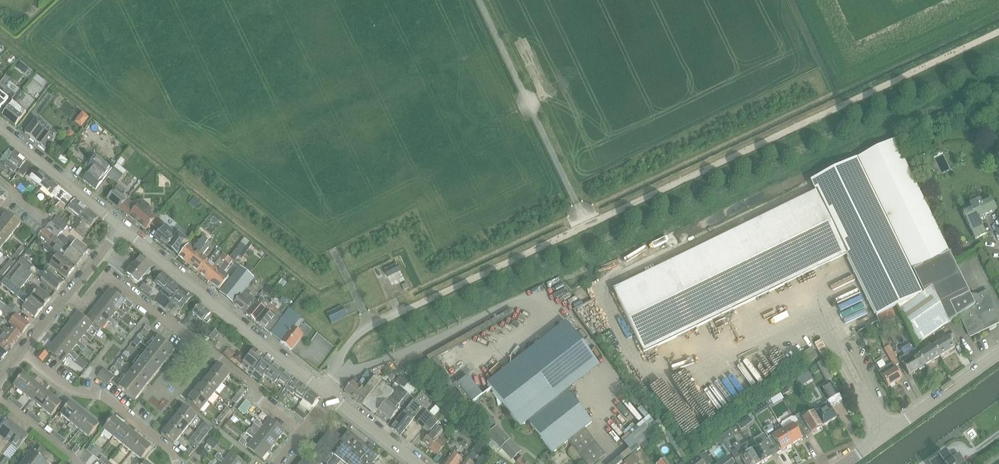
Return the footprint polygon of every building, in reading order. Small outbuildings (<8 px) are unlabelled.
[(37,75),(33,79),(38,83),(42,78),(37,75)] [(6,77),(0,83),(4,86),(9,80),(6,77)] [(4,104),(8,99),(11,101),(16,95),(8,89),(4,86),(0,83),(0,84),(0,110),(4,104)] [(15,126),(22,118),(26,113),(13,103),(3,116),(15,126)] [(46,150),(52,142),(57,136),(36,120),(25,134),(46,150)] [(913,347),(928,338),(949,323),(958,317),(970,337),(986,329),(985,327),(993,324),(994,326),(998,323),(998,317),(987,292),(978,296),(977,297),(977,298),(976,298),(976,299),(976,300),(976,301),(977,303),(974,304),(949,254),(895,141),(811,182),(815,190),(611,291),(644,356),(847,255),(881,323),(900,315),(913,347)] [(13,154),(9,151),(6,155),(0,150),(0,160),(6,164),(5,165),(13,172),(15,174),(17,172),(24,177),(33,166),(15,152),(13,154)] [(61,155),(57,160),(62,164),(66,160),(61,155)] [(112,169),(96,156),(86,168),(90,171),(83,181),(95,191),(112,169)] [(121,158),(116,164),(117,164),(120,167),(125,161),(121,158)] [(72,159),(69,162),(75,169),(78,166),(72,159)] [(117,184),(125,173),(126,172),(120,167),(117,164),(107,176),(117,184)] [(47,178),(36,169),(29,178),(40,186),(47,178)] [(72,198),(61,189),(58,194),(55,191),(59,187),(47,178),(40,186),(54,198),(61,203),(66,207),(72,198)] [(107,200),(120,210),(127,200),(123,196),(126,192),(118,186),(107,200)] [(961,209),(971,231),(975,240),(987,234),(980,219),(980,220),(981,220),(982,221),(983,221),(984,220),(985,219),(985,218),(985,217),(996,211),(989,196),(980,200),(979,199),(978,199),(978,198),(977,198),(976,197),(975,197),(974,197),(973,198),(972,198),(971,199),(970,200),(970,201),(970,202),(970,203),(970,204),(970,205),(961,209)] [(69,208),(68,209),(67,208),(66,210),(78,220),(86,209),(76,200),(69,208)] [(146,231),(152,223),(155,219),(148,213),(151,210),(141,202),(137,208),(127,200),(120,210),(146,231)] [(86,209),(78,220),(80,222),(82,220),(91,227),(98,218),(86,209)] [(7,213),(2,220),(15,231),(21,224),(7,213)] [(2,220),(0,222),(0,223),(2,224),(0,226),(0,230),(10,238),(15,231),(2,220)] [(82,259),(89,251),(76,241),(74,244),(61,235),(63,233),(51,223),(46,229),(82,259)] [(178,256),(184,248),(188,242),(178,233),(176,235),(165,225),(155,238),(178,256)] [(64,257),(77,266),(82,259),(46,229),(40,233),(50,241),(51,240),(56,245),(53,249),(64,257)] [(10,238),(0,230),(0,242),(4,245),(10,238)] [(18,238),(25,243),(28,238),(21,233),(18,238)] [(179,257),(189,265),(208,241),(203,237),(194,249),(189,245),(179,257)] [(189,265),(198,273),(208,261),(202,256),(212,244),(208,241),(189,265)] [(241,244),(231,256),(236,260),(246,248),(241,244)] [(15,254),(19,257),(25,250),(21,246),(15,254)] [(67,278),(75,268),(55,252),(47,246),(44,249),(55,258),(50,264),(60,272),(67,278)] [(19,257),(15,254),(13,256),(14,257),(10,261),(13,264),(19,257)] [(208,261),(198,273),(210,282),(229,259),(224,255),(214,266),(208,261)] [(138,282),(152,265),(141,256),(134,265),(133,265),(129,270),(130,270),(127,274),(138,282)] [(34,267),(22,258),(18,263),(22,266),(30,272),(34,267)] [(219,290),(226,282),(229,278),(223,273),(232,262),(229,259),(210,282),(219,290)] [(13,264),(10,261),(8,264),(7,264),(4,268),(8,271),(13,264)] [(51,270),(52,268),(47,264),(43,270),(47,274),(42,281),(56,293),(57,291),(61,286),(59,285),(62,282),(63,282),(54,275),(56,274),(51,270)] [(248,265),(245,268),(251,273),(254,270),(248,265)] [(398,265),(385,271),(388,277),(401,271),(398,265)] [(33,275),(30,272),(22,266),(9,281),(20,290),(33,275)] [(156,268),(153,272),(159,276),(161,273),(156,268)] [(254,279),(241,268),(220,293),(233,304),(246,289),(254,279)] [(181,289),(163,274),(156,283),(164,290),(161,293),(171,301),(181,289)] [(5,278),(1,283),(17,296),(21,291),(20,290),(9,281),(5,278)] [(282,279),(277,285),(282,289),(287,283),(282,279)] [(144,284),(140,289),(144,293),(148,287),(144,284)] [(268,286),(264,291),(270,295),(273,291),(268,286)] [(5,301),(12,295),(5,288),(0,294),(0,297),(5,301)] [(30,298),(43,309),(51,299),(43,292),(38,289),(30,298)] [(110,289),(102,298),(118,310),(119,309),(123,303),(126,306),(130,310),(133,306),(126,299),(125,301),(110,289)] [(164,309),(175,318),(187,304),(185,302),(190,296),(181,289),(171,301),(169,303),(165,308),(164,308),(165,309),(164,309)] [(251,293),(246,289),(233,304),(245,314),(256,301),(249,295),(251,293)] [(27,312),(35,318),(43,309),(30,298),(21,291),(17,296),(26,304),(22,308),(27,312)] [(165,308),(169,303),(162,297),(158,302),(165,308)] [(102,298),(95,307),(110,320),(111,318),(116,312),(119,315),(118,316),(123,319),(126,315),(119,309),(118,310),(102,298)] [(256,323),(266,310),(261,306),(265,301),(261,298),(247,315),(256,323)] [(30,325),(22,319),(7,307),(0,302),(0,310),(12,320),(10,323),(15,327),(23,334),(30,325)] [(183,324),(188,329),(196,319),(194,318),(196,315),(204,322),(203,322),(207,325),(210,321),(207,318),(211,313),(200,304),(193,313),(183,324)] [(270,334),(284,316),(281,313),(270,305),(266,310),(256,323),(265,330),(270,334)] [(119,324),(111,318),(110,320),(95,307),(87,318),(94,323),(101,329),(102,330),(108,322),(111,324),(111,325),(115,329),(119,324)] [(285,307),(281,313),(284,316),(289,310),(285,307)] [(327,314),(332,324),(347,317),(342,307),(327,314)] [(303,336),(297,332),(305,323),(289,310),(284,316),(270,334),(291,351),(303,336)] [(78,312),(77,313),(70,322),(86,334),(87,333),(92,326),(95,329),(94,330),(98,333),(101,329),(94,323),(93,324),(78,312)] [(123,320),(129,325),(133,320),(126,315),(123,320)] [(870,315),(859,326),(865,331),(875,320),(870,315)] [(94,338),(87,333),(86,334),(70,322),(63,331),(78,343),(79,342),(84,336),(87,338),(86,339),(91,343),(94,338)] [(491,389),(520,428),(528,422),(552,454),(568,441),(586,463),(594,463),(605,455),(585,429),(592,423),(568,391),(599,366),(566,322),(487,384),(491,389)] [(213,341),(220,333),(213,326),(205,335),(212,342),(213,341)] [(11,348),(21,335),(12,328),(10,331),(5,327),(2,331),(0,329),(0,344),(5,349),(8,346),(11,348)] [(71,353),(72,351),(76,345),(80,348),(79,349),(91,358),(94,354),(79,342),(78,343),(63,331),(55,340),(71,353)] [(933,346),(940,357),(955,348),(955,347),(959,344),(953,334),(949,337),(948,337),(933,346)] [(158,338),(119,387),(135,400),(175,351),(158,338)] [(79,357),(72,351),(71,353),(55,340),(47,350),(53,354),(51,356),(61,364),(70,354),(73,356),(71,358),(76,361),(79,357)] [(821,340),(815,344),(820,355),(827,351),(821,340)] [(899,364),(894,355),(889,346),(883,349),(892,364),(879,372),(888,388),(902,379),(894,367),(899,364)] [(918,355),(925,366),(940,357),(933,346),(918,355)] [(267,358),(254,348),(248,356),(243,362),(254,371),(251,375),(252,376),(254,373),(267,358)] [(810,363),(818,357),(811,348),(803,353),(810,363)] [(237,349),(230,351),(232,359),(239,357),(237,349)] [(915,349),(899,359),(903,364),(902,365),(909,375),(925,366),(918,355),(915,349)] [(42,350),(36,358),(42,362),(48,355),(42,350)] [(76,361),(75,363),(83,369),(87,364),(79,357),(76,361)] [(288,386),(294,379),(267,358),(254,373),(262,379),(264,376),(272,382),(272,383),(284,392),(288,386)] [(818,363),(817,364),(826,382),(832,379),(833,378),(824,360),(823,361),(818,363)] [(218,364),(210,374),(223,384),(231,374),(218,364)] [(98,377),(108,385),(114,377),(104,369),(98,377)] [(254,373),(252,376),(259,382),(262,379),(254,373)] [(14,386),(14,387),(23,394),(34,381),(24,374),(14,386)] [(210,374),(203,383),(215,393),(223,384),(210,374)] [(376,414),(378,412),(399,387),(400,385),(404,388),(410,380),(403,374),(395,383),(391,390),(383,383),(375,377),(369,385),(362,380),(360,382),(355,378),(345,392),(371,413),(373,411),(376,414)] [(803,376),(797,380),(801,387),(807,383),(803,376)] [(483,396),(468,377),(458,384),(473,404),(483,396)] [(303,400),(310,391),(295,380),(289,388),(287,390),(288,391),(293,395),(294,393),(303,400)] [(23,394),(33,402),(43,389),(34,381),(23,394)] [(208,402),(215,393),(203,383),(195,392),(208,402)] [(241,398),(246,392),(247,390),(243,387),(242,389),(237,395),(241,398)] [(391,421),(397,414),(398,412),(395,409),(408,394),(399,387),(378,412),(391,421)] [(838,387),(833,389),(836,396),(841,393),(838,387)] [(33,402),(42,409),(52,396),(43,389),(33,402)] [(286,390),(280,398),(284,401),(286,399),(285,395),(288,391),(287,390),(286,390)] [(319,398),(310,391),(303,400),(305,401),(313,407),(319,398)] [(200,412),(208,402),(195,392),(188,402),(195,408),(200,412)] [(814,412),(823,427),(836,418),(831,408),(839,403),(833,392),(824,397),(827,403),(814,412)] [(241,398),(237,395),(232,401),(236,404),(241,398)] [(62,404),(52,396),(42,409),(51,417),(62,404)] [(14,406),(17,402),(11,397),(8,401),(14,406)] [(413,400),(391,429),(401,436),(423,408),(413,400)] [(246,401),(238,411),(245,416),(252,406),(246,401)] [(17,402),(14,406),(20,411),(24,407),(17,402)] [(80,410),(71,402),(64,410),(61,415),(70,423),(80,410)] [(843,414),(849,411),(846,404),(840,407),(843,414)] [(196,416),(192,413),(184,406),(176,416),(189,426),(196,416)] [(631,445),(656,421),(642,406),(617,430),(631,445)] [(222,413),(226,416),(231,410),(227,407),(222,413)] [(70,423),(80,430),(90,417),(80,410),(70,423)] [(424,429),(425,427),(434,418),(438,413),(435,411),(433,413),(430,411),(428,413),(427,412),(417,423),(424,429)] [(33,420),(36,417),(30,412),(27,416),(33,420)] [(303,412),(299,416),(300,417),(304,420),(308,416),(303,412)] [(795,416),(795,417),(806,436),(823,427),(814,412),(802,419),(799,414),(795,416)] [(226,416),(222,413),(217,420),(221,423),(226,416)] [(29,436),(6,418),(5,419),(2,416),(0,419),(0,424),(1,425),(0,427),(0,436),(18,450),(29,436)] [(169,425),(182,435),(189,426),(176,416),(169,425)] [(36,417),(33,420),(39,425),(42,422),(36,417)] [(89,438),(93,433),(99,425),(90,417),(80,430),(89,438)] [(113,437),(123,425),(114,417),(103,430),(113,437)] [(782,424),(780,426),(792,445),(806,436),(795,417),(794,418),(792,417),(783,422),(782,424)] [(257,420),(253,424),(261,430),(262,428),(277,440),(285,431),(270,418),(263,427),(260,424),(261,423),(257,420)] [(434,418),(425,427),(429,431),(437,421),(434,418)] [(430,448),(443,432),(445,430),(441,427),(439,429),(436,427),(440,423),(437,421),(429,431),(430,431),(433,428),(435,429),(429,435),(423,442),(430,448)] [(113,437),(122,445),(133,432),(123,425),(113,437)] [(177,442),(180,437),(182,435),(169,425),(161,435),(174,445),(177,442)] [(48,426),(45,430),(50,435),(54,431),(48,426)] [(496,426),(482,440),(496,454),(502,449),(512,460),(521,452),(496,426)] [(770,432),(766,434),(765,435),(768,440),(769,440),(777,453),(777,454),(792,445),(780,426),(773,430),(776,435),(773,436),(770,432)] [(246,433),(253,439),(255,437),(270,450),(277,440),(262,428),(261,430),(256,436),(253,433),(253,432),(249,429),(246,433)] [(310,461),(305,457),(300,463),(338,463),(341,461),(344,463),(373,463),(379,456),(348,431),(343,438),(331,428),(312,453),(316,456),(311,462),(310,461)] [(201,435),(204,438),(209,432),(205,429),(201,435)] [(57,440),(60,436),(54,431),(50,435),(57,440)] [(616,431),(613,435),(623,446),(627,442),(616,431)] [(122,445),(132,452),(142,440),(133,432),(122,445)] [(443,432),(430,448),(438,455),(444,447),(449,441),(444,438),(443,432)] [(204,438),(201,435),(196,442),(199,445),(204,438)] [(752,450),(760,463),(772,457),(771,457),(777,453),(769,440),(768,440),(767,441),(763,435),(754,440),(757,446),(752,450)] [(60,436),(57,440),(63,445),(66,441),(60,436)] [(246,449),(247,447),(262,459),(270,450),(255,437),(253,439),(249,445),(245,443),(246,442),(242,438),(239,443),(246,449)] [(141,460),(152,448),(142,440),(132,452),(141,460)] [(814,440),(808,445),(816,456),(822,452),(814,440)] [(660,448),(668,454),(673,447),(664,441),(660,448)] [(214,453),(218,448),(212,442),(207,448),(214,453)] [(87,451),(97,458),(103,451),(97,446),(96,448),(92,444),(87,451)] [(77,445),(72,452),(76,455),(81,449),(77,445)] [(743,462),(744,463),(760,463),(752,450),(745,454),(741,446),(730,452),(736,463),(742,460),(743,462)] [(29,454),(22,463),(47,463),(46,463),(51,456),(41,448),(37,453),(33,450),(29,454)] [(189,457),(194,451),(190,448),(185,454),(189,457)] [(465,459),(454,451),(448,459),(445,463),(461,463),(465,459)] [(473,452),(469,457),(473,461),(475,458),(478,455),(473,452)] [(226,463),(246,463),(238,458),(231,453),(225,461),(222,458),(222,457),(218,454),(215,458),(222,463),(224,462),(226,463)] [(959,455),(950,462),(945,454),(931,463),(965,463),(959,455)] [(624,463),(637,463),(638,463),(632,455),(622,462),(624,463)]
